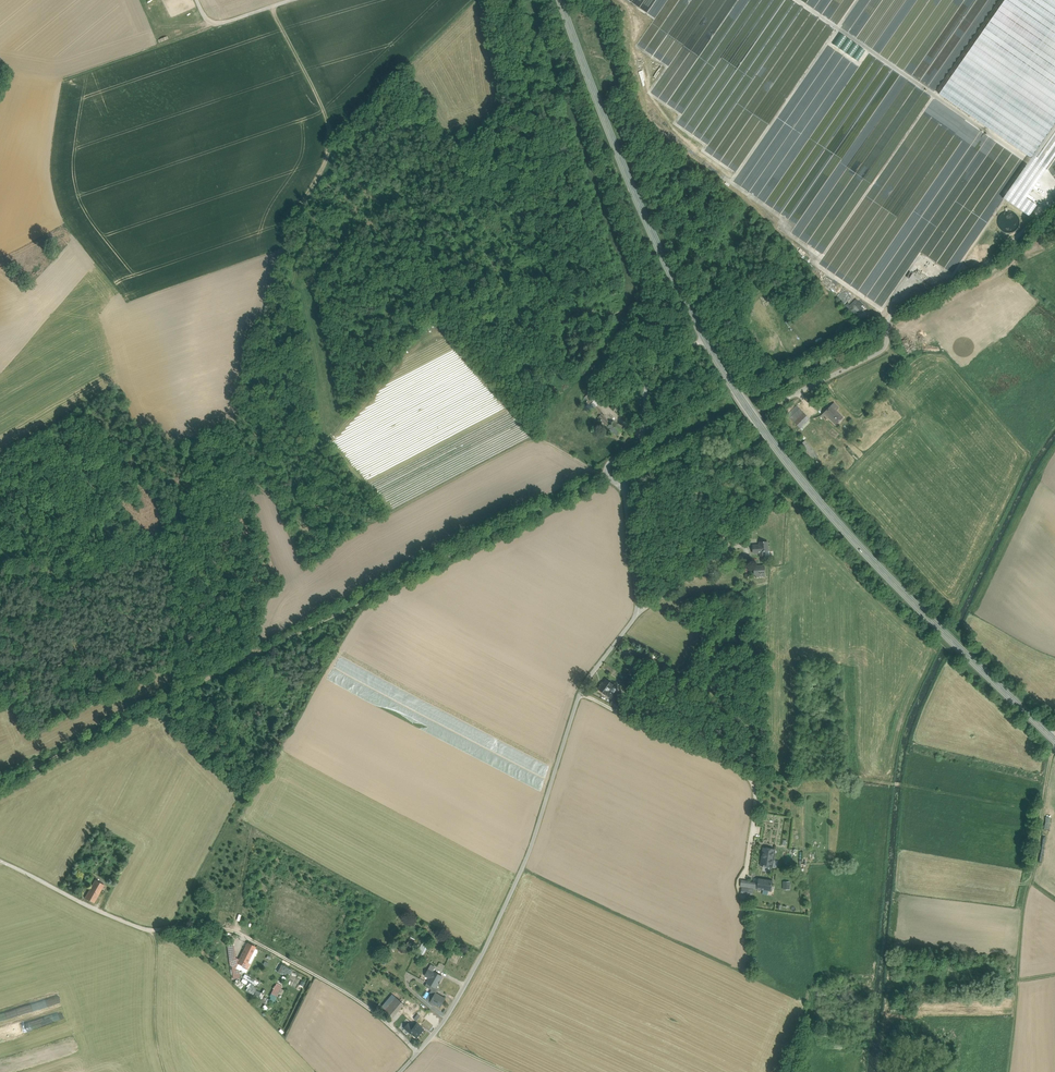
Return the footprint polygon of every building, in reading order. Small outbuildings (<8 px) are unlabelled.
[(643,3),(643,2),(643,0),(630,0),(651,15),(654,15),(655,17),(659,12),(653,11),(655,11),(655,8),(657,7),(659,7),(659,9),(660,10),(661,7),(657,4),(656,4),(654,7),(649,3),(643,3)] [(939,94),(1031,158),(1054,124),(1054,0),(1005,0),(939,94)] [(890,25),(888,25),(888,31),(898,31),(898,27),(901,26),(901,22),(890,22),(890,25)] [(592,396),(586,402),(590,406),(596,399),(592,396)] [(833,402),(821,415),(826,420),(828,417),(835,425),(843,417),(836,410),(839,408),(833,402)] [(796,405),(787,415),(790,418),(799,408),(796,405)] [(595,406),(591,410),(594,412),(597,416),(601,412),(595,406)] [(799,408),(790,418),(800,428),(810,418),(799,408)] [(612,423),(602,413),(598,417),(608,427),(612,423)] [(623,430),(614,421),(612,423),(608,427),(617,436),(623,430)] [(827,432),(836,440),(840,435),(832,427),(827,432)] [(818,449),(822,444),(828,451),(833,447),(825,438),(820,442),(816,437),(811,442),(818,449)] [(805,440),(799,445),(813,461),(819,456),(805,440)] [(767,542),(759,542),(759,545),(753,545),(753,550),(753,552),(753,553),(760,553),(760,556),(764,556),(764,551),(768,551),(767,542)] [(764,566),(754,567),(755,574),(756,574),(765,574),(764,566)] [(613,674),(600,689),(614,698),(620,690),(615,686),(620,680),(613,674)] [(101,857),(85,847),(82,852),(98,861),(101,857)] [(775,849),(763,847),(762,855),(760,866),(772,867),(775,849)] [(772,881),(758,879),(758,883),(757,889),(771,891),(772,881)] [(95,880),(85,898),(94,903),(104,885),(95,880)] [(239,960),(238,963),(241,965),(245,967),(247,963),(249,965),(257,950),(254,948),(255,947),(247,944),(239,960)] [(235,955),(229,956),(230,965),(232,966),(236,968),(238,963),(239,960),(235,958),(235,955)] [(238,963),(236,968),(232,966),(233,978),(240,978),(239,970),(241,965),(238,963)] [(275,968),(278,969),(276,971),(289,977),(292,970),(278,963),(275,968)] [(442,977),(430,970),(426,975),(430,978),(427,983),(430,984),(436,987),(442,977)] [(256,981),(245,974),(243,977),(254,984),(256,981)] [(277,997),(278,994),(281,995),(283,989),(281,989),(282,985),(275,983),(271,995),(277,997)] [(432,991),(436,993),(439,988),(436,987),(430,984),(428,987),(433,989),(432,991)] [(436,993),(432,991),(427,999),(431,1001),(430,1002),(440,1007),(445,998),(436,993)] [(392,994),(381,1008),(384,1011),(393,1001),(396,997),(392,994)] [(404,1004),(396,997),(393,1001),(401,1008),(404,1004)] [(393,1001),(384,1011),(392,1018),(401,1008),(393,1001)] [(413,1028),(408,1024),(405,1028),(411,1034),(412,1032),(411,1031),(413,1028)] [(413,1028),(411,1031),(412,1032),(418,1037),(424,1029),(417,1024),(413,1028)]
